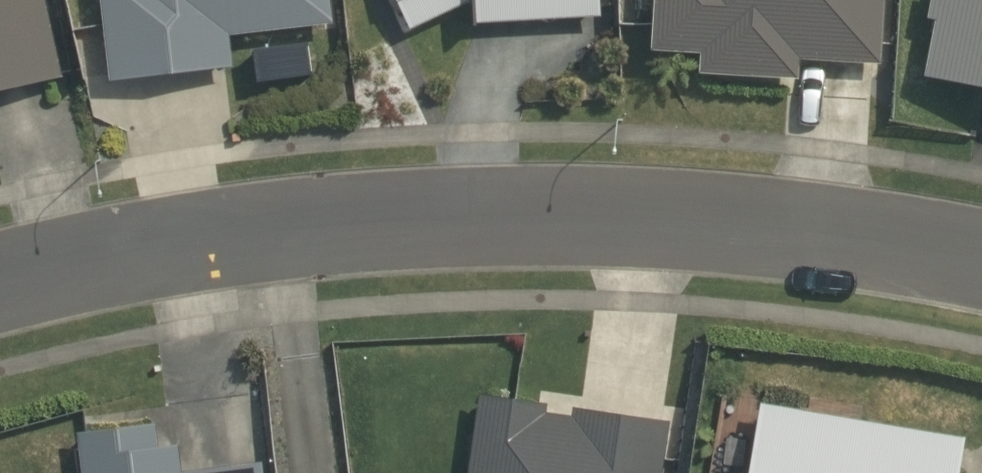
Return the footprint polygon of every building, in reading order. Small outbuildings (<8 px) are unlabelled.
[(76,69),(57,0),(0,0),(0,91),(76,69)] [(108,86),(228,76),(225,39),(333,30),(331,0),(101,0),(108,86)] [(415,36),(474,0),(393,0),(415,36)] [(480,24),(609,22),(608,0),(480,0),(480,24)] [(656,55),(713,58),(712,79),(794,84),(796,56),(885,61),(888,0),(659,0),(656,55)] [(932,83),(981,92),(981,0),(947,0),(932,83)] [(675,420),(481,399),(473,472),(670,472),(675,420)] [(981,440),(768,413),(760,472),(977,472),(981,440)] [(185,428),(84,439),(87,472),(190,472),(185,428)]
